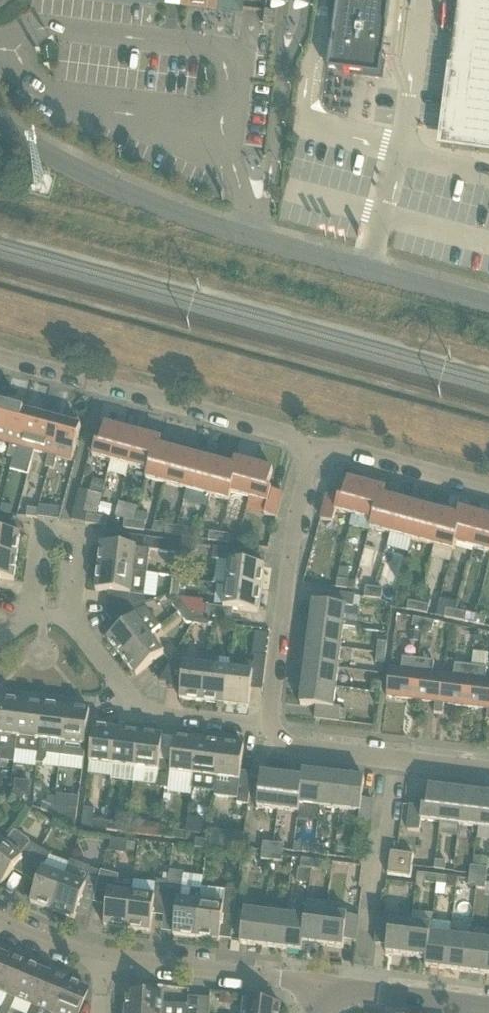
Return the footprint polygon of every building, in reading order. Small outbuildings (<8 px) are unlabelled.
[(238,0),(169,0),(237,9),(238,0)] [(328,71),(380,78),(390,0),(337,0),(337,4),(331,3),(329,20),(330,20),(334,20),(328,71)] [(450,68),(448,68),(445,88),(448,89),(443,128),(488,134),(488,0),(459,0),(450,68)] [(265,12),(264,20),(275,21),(276,13),(265,12)] [(274,28),(275,21),(264,20),(263,27),(274,28)] [(0,421),(0,443),(10,446),(14,447),(23,412),(27,414),(30,404),(22,401),(19,411),(4,407),(0,421)] [(10,446),(6,458),(15,460),(18,448),(33,452),(42,418),(27,414),(23,412),(14,447),(10,446)] [(42,418),(33,452),(48,456),(53,457),(61,426),(62,423),(54,421),(42,418)] [(48,456),(45,468),(54,470),(57,458),(72,462),(81,428),(69,425),(62,423),(61,426),(53,457),(48,456)] [(115,463),(124,431),(105,426),(100,445),(96,444),(92,457),(115,463)] [(134,468),(142,436),(124,431),(115,463),(134,468)] [(162,441),(142,436),(134,468),(148,472),(146,480),(150,481),(159,449),(160,449),(162,441)] [(169,452),(160,449),(159,449),(150,481),(169,486),(178,454),(180,446),(173,444),(169,452)] [(188,491),(198,451),(192,449),(188,457),(178,454),(169,486),(188,491)] [(204,453),(198,451),(188,491),(206,496),(215,464),(214,464),(204,461),(204,453)] [(216,456),(214,464),(215,464),(206,496),(225,501),(234,469),(233,469),(223,466),(223,458),(216,456)] [(246,498),(254,466),(235,461),(233,469),(234,469),(225,501),(229,502),(231,494),(246,498)] [(273,471),(254,466),(246,498),(267,504),(264,516),(276,519),(283,494),(268,490),(273,471)] [(357,518),(365,486),(347,481),(341,501),(326,497),(320,521),(333,525),(336,512),(357,518)] [(385,492),(365,486),(357,518),(372,522),(370,529),(374,530),(382,499),(383,499),(385,492)] [(87,493),(82,515),(87,516),(94,517),(97,517),(102,496),(87,493)] [(393,502),(383,499),(382,499),(374,530),(392,535),(401,504),(402,505),(404,497),(397,495),(393,502)] [(411,540),(421,501),(415,500),(411,507),(402,505),(401,504),(392,535),(411,540)] [(428,503),(421,501),(411,540),(430,545),(438,514),(437,514),(428,511),(428,503)] [(120,504),(117,518),(136,522),(139,507),(120,504)] [(439,506),(437,514),(438,514),(430,545),(448,550),(457,519),(456,519),(446,516),(446,508),(439,506)] [(38,510),(28,509),(26,518),(37,519),(38,510)] [(469,548),(477,516),(458,511),(456,519),(457,519),(448,550),(453,552),(455,544),(469,548)] [(96,526),(97,517),(94,517),(87,516),(85,525),(96,526)] [(488,548),(488,519),(477,516),(469,548),(488,553),(488,548)] [(106,527),(108,519),(97,517),(96,526),(106,527)] [(134,531),(135,522),(125,521),(123,530),(134,531)] [(144,533),(146,524),(135,522),(134,531),(144,533)] [(167,527),(166,535),(176,537),(178,528),(167,527)] [(187,538),(188,529),(178,528),(176,537),(187,538)] [(20,535),(0,532),(0,556),(17,558),(20,535)] [(219,543),(220,535),(209,533),(208,542),(219,543)] [(229,545),(231,536),(220,535),(219,543),(229,545)] [(184,557),(184,556),(185,544),(146,539),(144,550),(101,545),(99,568),(146,574),(149,552),(184,557)] [(264,567),(244,564),(246,553),(214,549),(213,561),(229,563),(227,586),(261,590),(264,567)] [(17,558),(0,556),(0,580),(14,581),(17,558)] [(143,597),(146,574),(99,568),(96,592),(143,597)] [(172,577),(170,598),(178,599),(181,580),(181,578),(172,577)] [(346,590),(348,581),(337,580),(336,589),(346,590)] [(258,613),(261,590),(227,586),(224,609),(207,607),(205,618),(214,619),(232,622),(233,610),(258,613)] [(372,600),(374,589),(365,588),(364,598),(372,600)] [(372,600),(381,601),(382,590),(374,589),(372,600)] [(355,597),(350,597),(330,594),(329,606),(313,604),(310,624),(343,628),(346,608),(353,609),(355,597)] [(184,606),(178,599),(170,598),(169,602),(177,611),(184,606)] [(417,613),(419,605),(408,602),(407,611),(417,613)] [(428,615),(429,607),(419,605),(417,613),(428,615)] [(192,616),(184,606),(177,611),(185,622),(192,616)] [(148,635),(158,627),(145,610),(132,614),(135,618),(107,639),(122,658),(149,636),(148,635)] [(455,621),(456,612),(446,610),(444,619),(455,621)] [(465,623),(467,614),(456,612),(455,621),(465,623)] [(201,626),(202,617),(192,616),(185,622),(187,625),(201,626)] [(484,627),(486,618),(475,616),(474,625),(484,627)] [(213,628),(214,619),(205,618),(202,617),(201,626),(213,628)] [(422,630),(424,621),(414,619),(412,627),(422,630)] [(433,632),(435,623),(424,621),(422,630),(433,632)] [(341,649),(343,628),(310,624),(308,645),(341,649)] [(136,676),(164,655),(149,636),(122,658),(136,676)] [(385,644),(377,643),(375,654),(384,655),(385,644)] [(338,669),(341,649),(308,645),(305,665),(338,669)] [(383,666),(384,655),(375,654),(374,664),(383,666)] [(252,683),(263,684),(267,658),(255,657),(253,674),(230,671),(226,706),(249,708),(252,683)] [(413,701),(418,661),(403,659),(401,671),(390,670),(387,698),(413,701)] [(226,706),(230,671),(218,669),(219,661),(207,660),(206,668),(207,668),(203,703),(226,706)] [(418,661),(413,701),(435,704),(439,704),(443,676),(433,675),(434,663),(418,661)] [(207,668),(206,668),(184,665),(180,700),(203,703),(207,668)] [(336,690),(338,669),(305,665),(303,686),(336,690)] [(435,704),(434,714),(443,715),(444,705),(466,707),(471,667),(455,665),(453,678),(443,676),(439,704),(435,704)] [(466,707),(488,710),(486,721),(488,721),(488,682),(485,682),(487,669),(471,667),(466,707)] [(380,685),(372,684),(371,694),(379,695),(380,685)] [(333,709),(336,690),(303,686),(300,706),(316,708),(314,719),(339,723),(341,710),(333,709)] [(21,703),(0,701),(0,757),(1,750),(15,752),(21,703)] [(38,754),(44,706),(21,703),(15,752),(38,754)] [(61,757),(67,709),(44,706),(38,754),(37,764),(42,765),(46,760),(47,756),(61,757)] [(84,760),(89,720),(90,712),(67,709),(61,757),(84,760)] [(136,769),(140,734),(124,732),(125,728),(117,727),(117,731),(113,766),(136,769)] [(117,731),(94,728),(90,763),(113,766),(117,731)] [(136,769),(159,772),(157,789),(168,790),(171,773),(172,764),(160,762),(163,737),(140,734),(136,769)] [(192,789),(199,738),(191,737),(191,741),(175,739),(172,764),(171,773),(183,775),(182,782),(192,783),(191,788),(192,789)] [(216,779),(221,744),(205,743),(206,738),(199,738),(192,789),(215,791),(216,779)] [(248,806),(252,774),(241,773),(244,747),(221,744),(216,779),(215,791),(214,798),(237,801),(236,804),(248,806)] [(319,808),(323,775),(303,773),(302,781),(298,814),(299,814),(300,806),(319,808)] [(277,811),(281,778),(261,775),(257,809),(277,811)] [(340,811),(344,778),(323,775),(319,808),(340,811)] [(298,814),(302,781),(281,778),(277,811),(298,814)] [(365,780),(344,778),(340,811),(360,814),(358,825),(370,827),(373,802),(362,801),(365,780)] [(14,788),(15,790),(10,796),(20,805),(26,797),(29,798),(31,783),(15,781),(14,788)] [(444,824),(448,791),(429,788),(426,808),(411,806),(408,831),(421,833),(422,821),(444,824)] [(463,826),(467,793),(448,791),(444,824),(463,826)] [(483,829),(487,796),(467,793),(463,826),(483,829)] [(53,816),(56,808),(45,803),(41,811),(53,816)] [(75,826),(77,810),(68,809),(68,813),(56,808),(53,816),(75,826)] [(105,831),(106,823),(93,821),(92,830),(105,831)] [(105,831),(126,834),(128,826),(106,823),(105,831)] [(186,842),(187,833),(174,831),(173,840),(186,842)] [(41,850),(31,844),(14,832),(4,845),(0,851),(0,886),(2,887),(17,867),(28,873),(41,850)] [(221,850),(223,835),(211,833),(209,849),(221,850)] [(196,840),(195,849),(207,850),(208,842),(196,840)] [(271,854),(272,845),(262,844),(261,852),(271,854)] [(281,855),(282,847),(272,845),(271,854),(281,855)] [(305,845),(303,854),(314,855),(315,846),(305,845)] [(315,846),(314,855),(324,857),(325,847),(315,846)] [(53,911),(65,878),(44,871),(47,863),(51,856),(41,850),(28,873),(39,879),(30,903),(53,911)] [(270,862),(271,854),(261,852),(260,861),(270,862)] [(414,855),(397,853),(390,852),(387,876),(411,879),(414,855)] [(280,864),(281,855),(271,854),(270,862),(280,864)] [(310,871),(311,862),(300,860),(299,870),(310,871)] [(321,863),(311,862),(310,871),(320,872),(321,863)] [(434,862),(433,871),(443,872),(445,863),(434,862)] [(476,879),(478,869),(469,868),(468,878),(476,879)] [(486,870),(478,869),(476,879),(485,880),(486,870)] [(99,881),(101,873),(90,870),(88,879),(99,881)] [(196,939),(201,904),(202,892),(191,890),(190,902),(180,901),(183,875),(183,873),(170,872),(168,883),(167,891),(164,917),(175,919),(173,934),(173,936),(196,939)] [(127,930),(132,895),(130,895),(131,888),(116,886),(118,877),(101,873),(99,881),(95,899),(107,902),(104,927),(127,930)] [(434,887),(435,877),(425,876),(423,885),(434,887)] [(444,888),(446,878),(435,877),(434,887),(444,888)] [(74,919),(87,886),(65,878),(53,911),(74,919)] [(475,890),(476,879),(468,878),(467,889),(475,890)] [(484,891),(485,880),(476,879),(475,890),(484,891)] [(167,891),(168,883),(159,882),(157,881),(156,890),(167,891)] [(220,941),(223,916),(234,918),(238,891),(226,890),(224,907),(201,904),(196,939),(220,941)] [(153,916),(155,898),(132,895),(127,930),(151,933),(153,916)] [(302,944),(307,911),(306,911),(305,919),(285,917),(281,950),(302,952),(303,945),(302,944)] [(327,914),(307,911),(302,944),(303,945),(323,947),(327,914)] [(260,947),(265,914),(244,912),(240,945),(260,947)] [(281,950),(285,917),(265,914),(260,947),(281,950)] [(356,943),(359,918),(327,914),(323,947),(344,950),(345,942),(355,943),(356,943)] [(406,957),(410,925),(379,921),(376,945),(387,947),(386,954),(406,957)] [(430,935),(430,927),(410,925),(406,957),(426,960),(430,935)] [(446,970),(450,937),(430,935),(426,960),(426,967),(446,970)] [(467,973),(471,940),(450,937),(446,970),(467,973)] [(488,960),(488,942),(471,940),(467,973),(487,975),(488,960)] [(24,965),(2,957),(0,962),(0,994),(6,997),(2,1007),(10,1010),(14,1000),(10,999),(24,965)] [(31,1007),(45,974),(24,965),(10,999),(14,1000),(31,1007)] [(66,983),(45,974),(31,1007),(28,1012),(53,1012),(66,983)] [(66,983),(53,1012),(79,1012),(87,992),(66,983)] [(126,1012),(162,1012),(163,997),(163,996),(152,996),(153,986),(140,984),(139,995),(127,994),(126,1012)] [(199,999),(188,998),(188,1012),(199,1012),(199,999)] [(199,999),(199,1012),(210,1012),(211,999),(199,999)] [(244,1012),(280,1012),(281,1006),(245,1002),(244,1012)]
